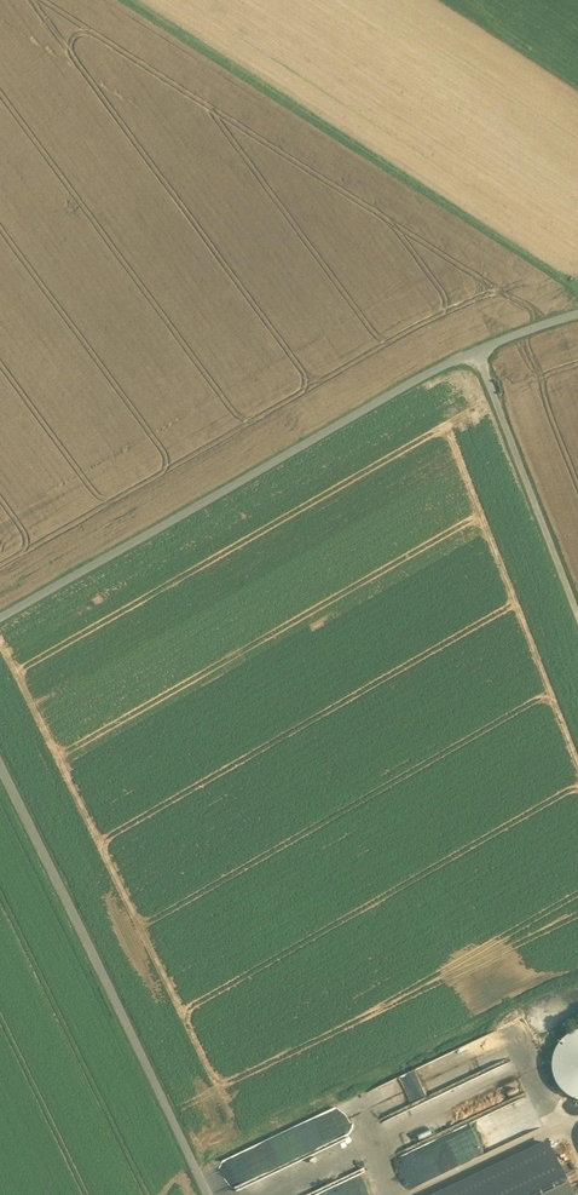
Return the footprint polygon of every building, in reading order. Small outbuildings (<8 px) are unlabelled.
[(570,1034),(562,1040),(556,1048),(552,1057),(551,1067),(553,1077),(557,1086),(564,1093),(572,1099),(577,1101),(577,1031),(570,1034)] [(414,1189),(541,1129),(495,1032),(368,1092),(414,1189)] [(440,1194),(572,1194),(548,1144),(440,1194)] [(222,1183),(226,1194),(246,1194),(277,1184),(270,1166),(222,1183)]
